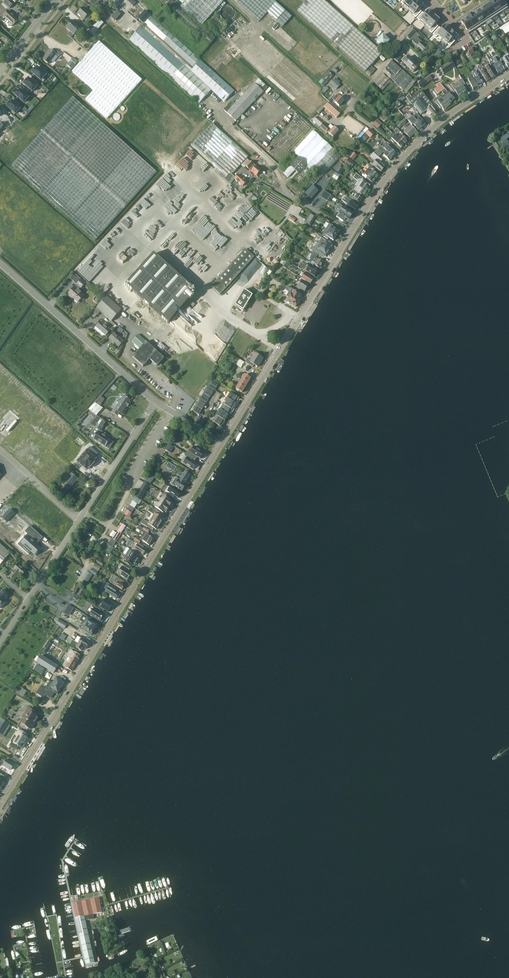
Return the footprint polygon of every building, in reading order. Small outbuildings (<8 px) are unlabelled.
[(10,0),(6,0),(3,3),(9,9),(14,4),(10,0)] [(183,4),(180,7),(201,26),(211,15),(212,16),(206,23),(218,34),(226,25),(214,14),(213,13),(224,1),(223,0),(179,0),(183,4)] [(259,21),(267,12),(283,26),(292,16),(274,0),(235,0),(259,21)] [(383,53),(324,0),(307,0),(297,11),(332,42),(333,42),(337,45),(337,46),(365,72),(383,53)] [(402,3),(409,10),(418,1),(417,0),(410,0),(409,1),(407,0),(405,0),(402,3)] [(495,0),(489,4),(495,13),(501,10),(495,0)] [(495,0),(501,10),(506,6),(502,0),(495,0)] [(418,1),(409,10),(417,17),(421,12),(418,10),(422,5),(418,1)] [(489,4),(484,7),(490,17),(495,13),(489,4)] [(484,7),(478,11),(484,20),(490,17),(484,7)] [(78,14),(84,20),(85,19),(86,20),(90,16),(89,15),(90,14),(83,8),(78,14)] [(112,17),(116,20),(121,14),(117,10),(112,17)] [(13,26),(18,20),(8,11),(3,16),(13,26)] [(145,11),(138,18),(143,22),(149,15),(145,11)] [(422,13),(418,18),(426,25),(434,15),(429,11),(425,16),(422,13)] [(478,11),(472,15),(479,24),(484,20),(478,11)] [(434,15),(426,25),(433,31),(437,27),(435,24),(439,20),(434,15)] [(472,15),(467,18),(473,28),(479,24),(472,15)] [(157,22),(151,16),(129,40),(171,77),(199,103),(211,90),(224,102),(234,91),(157,22)] [(189,22),(195,27),(198,24),(191,18),(189,22)] [(467,18),(461,22),(467,31),(473,28),(467,18)] [(81,31),(83,28),(80,25),(79,27),(72,21),(66,28),(74,36),(79,29),(81,31)] [(288,42),(292,37),(280,25),(275,29),(288,42)] [(501,31),(504,35),(506,37),(508,36),(507,34),(508,32),(508,25),(501,31)] [(439,28),(435,33),(443,39),(451,30),(446,26),(442,30),(439,28)] [(417,33),(413,29),(406,37),(410,41),(411,40),(418,46),(417,47),(420,50),(420,49),(423,52),(427,48),(421,42),(422,42),(418,39),(420,36),(417,33)] [(443,39),(442,39),(450,46),(454,42),(451,39),(455,34),(451,30),(443,39)] [(384,48),(390,41),(383,34),(376,42),(384,48)] [(107,119),(121,103),(142,80),(99,41),(83,59),(82,58),(78,61),(80,63),(72,71),(94,91),(85,100),(107,119)] [(235,57),(242,49),(234,42),(227,50),(235,57)] [(58,57),(60,54),(55,50),(53,52),(50,50),(42,60),(48,64),(56,55),(58,57)] [(502,64),(505,69),(507,68),(508,69),(508,68),(508,56),(506,51),(500,54),(501,56),(498,57),(502,64)] [(405,56),(402,59),(398,54),(397,54),(394,58),(399,63),(401,60),(414,72),(419,66),(414,62),(409,57),(408,58),(405,56)] [(498,74),(504,71),(497,58),(494,60),(496,65),(493,67),(498,74)] [(451,60),(440,67),(444,73),(455,65),(451,60)] [(396,68),(398,66),(392,61),(382,71),(391,79),(395,75),(399,71),(396,68)] [(370,76),(372,74),(375,70),(371,66),(366,72),(370,76)] [(496,76),(490,66),(484,69),(491,79),(496,76)] [(32,72),(41,80),(45,75),(46,76),(48,73),(41,67),(39,69),(37,67),(35,69),(32,72)] [(392,80),(404,90),(406,93),(408,91),(413,86),(412,86),(415,82),(413,80),(401,69),(392,80)] [(484,69),(480,72),(486,82),(490,79),(484,69)] [(481,77),(478,72),(477,71),(475,71),(474,70),(469,73),(473,79),(474,81),(478,87),(482,84),(479,79),(481,77)] [(324,86),(333,76),(329,71),(319,82),(324,86)] [(391,98),(400,89),(382,73),(374,83),(391,98)] [(466,87),(462,79),(461,80),(459,76),(455,78),(457,82),(456,83),(457,84),(453,87),(455,91),(459,97),(466,92),(464,88),(466,87)] [(28,87),(32,91),(37,86),(36,86),(38,83),(32,78),(30,80),(28,79),(27,81),(26,80),(23,83),(28,87)] [(426,78),(419,83),(421,86),(428,81),(426,78)] [(227,113),(236,121),(263,92),(260,89),(265,85),(258,79),(254,84),(254,83),(233,105),(231,103),(225,110),(227,112),(227,113)] [(340,85),(339,84),(340,82),(337,79),(336,81),(334,80),(331,84),(337,89),(340,85)] [(478,87),(474,81),(473,79),(471,80),(466,83),(467,86),(470,84),(473,89),(478,87)] [(302,85),(298,89),(309,99),(312,95),(302,85)] [(441,85),(440,86),(435,90),(438,94),(441,98),(447,94),(441,85)] [(329,101),(336,93),(330,88),(323,95),(329,101)] [(18,91),(15,94),(24,102),(28,97),(26,95),(28,93),(24,89),(22,91),(20,90),(18,92),(18,91)] [(420,91),(411,99),(409,96),(406,98),(413,106),(414,105),(421,115),(426,110),(433,118),(437,115),(431,107),(433,105),(420,91)] [(332,99),(333,100),(335,102),(334,102),(339,106),(344,100),(340,96),(339,97),(337,94),(332,99)] [(447,98),(443,101),(448,107),(452,104),(451,102),(454,100),(450,94),(446,97),(447,98)] [(101,122),(73,97),(12,165),(35,187),(95,240),(156,172),(101,122)] [(304,109),(308,104),(298,97),(295,101),(304,109)] [(9,103),(6,106),(15,114),(20,109),(17,106),(20,104),(15,100),(13,102),(11,101),(10,103),(9,103)] [(443,101),(437,105),(435,101),(432,104),(435,108),(438,106),(440,109),(442,107),(444,110),(448,107),(443,101)] [(323,107),(327,110),(336,118),(339,115),(340,114),(327,103),(323,107)] [(33,104),(28,109),(25,106),(22,108),(28,113),(35,106),(33,104)] [(423,122),(419,118),(420,118),(417,114),(413,117),(414,118),(422,127),(425,124),(423,122)] [(312,120),(320,127),(322,125),(315,118),(312,120)] [(422,127),(414,118),(412,119),(415,122),(413,124),(419,130),(422,127)] [(378,120),(373,125),(378,129),(383,124),(378,120)] [(250,161),(246,158),(248,157),(212,124),(193,145),(226,176),(230,179),(233,177),(229,173),(233,169),(235,171),(241,164),(244,167),(245,166),(249,169),(252,171),(251,171),(256,176),(260,171),(250,161)] [(334,138),(339,133),(333,128),(330,131),(328,129),(329,129),(323,124),(322,125),(320,127),(326,132),(334,138)] [(406,125),(405,126),(413,135),(416,132),(411,126),(409,128),(406,125)] [(413,135),(405,126),(403,128),(406,131),(404,132),(410,138),(413,135)] [(313,130),(293,152),(291,153),(278,168),(288,177),(294,170),(297,173),(290,180),(310,198),(319,189),(314,185),(322,176),(341,156),(313,130)] [(399,131),(396,134),(395,136),(404,145),(407,141),(403,138),(405,136),(399,131)] [(273,133),(266,140),(270,145),(277,137),(273,133)] [(404,145),(395,136),(393,134),(389,138),(395,144),(396,143),(401,148),(404,145)] [(396,154),(390,148),(388,147),(385,144),(383,145),(382,147),(393,157),(396,154)] [(393,157),(382,147),(377,152),(376,151),(374,153),(379,157),(384,151),(385,153),(384,155),(390,161),(393,157)] [(381,172),(385,167),(380,163),(382,161),(374,153),(370,157),(375,161),(372,165),(381,172)] [(351,168),(355,163),(348,159),(345,164),(351,168)] [(340,174),(344,169),(340,166),(336,171),(340,174)] [(367,170),(365,168),(363,170),(376,179),(379,176),(372,171),(371,172),(367,170)] [(376,179),(363,170),(360,174),(373,183),(376,179)] [(242,186),(246,182),(238,174),(234,179),(242,186)] [(362,178),(360,177),(356,174),(351,183),(366,193),(369,189),(367,188),(368,187),(369,187),(371,184),(362,178)] [(366,193),(351,183),(348,186),(354,190),(357,192),(364,197),(366,193)] [(320,196),(328,201),(332,195),(324,190),(320,196)] [(249,200),(254,195),(252,192),(246,197),(249,200)] [(360,203),(362,199),(356,194),(353,199),(360,203)] [(349,198),(346,203),(355,209),(358,205),(356,204),(357,203),(349,198)] [(344,207),(339,205),(333,215),(343,221),(342,220),(344,217),(349,219),(353,213),(344,208),(344,207)] [(251,229),(262,217),(262,213),(256,208),(255,209),(256,214),(254,215),(252,215),(256,219),(253,219),(254,223),(252,225),(250,223),(251,222),(250,220),(246,221),(240,227),(246,232),(248,230),(251,229)] [(316,216),(310,213),(304,222),(310,225),(316,216)] [(322,236),(328,240),(329,238),(333,240),(333,241),(334,240),(335,238),(335,237),(336,235),(336,236),(337,235),(338,232),(339,232),(338,232),(334,229),(335,228),(329,224),(322,236)] [(333,245),(326,241),(322,238),(318,244),(322,246),(329,250),(333,245)] [(318,244),(316,243),(315,246),(316,247),(319,248),(320,247),(322,248),(319,252),(326,256),(329,250),(322,246),(318,244)] [(220,294),(254,257),(245,249),(211,286),(220,294)] [(323,262),(319,259),(316,258),(317,256),(311,252),(310,254),(311,255),(309,258),(311,259),(309,262),(319,269),(323,262)] [(168,323),(169,321),(189,300),(190,301),(194,296),(193,295),(189,292),(189,291),(191,287),(154,253),(126,285),(168,323)] [(318,272),(307,265),(304,271),(315,277),(318,272)] [(310,284),(313,279),(305,273),(301,278),(310,284)] [(81,288),(85,284),(74,274),(70,278),(77,284),(74,287),(67,295),(71,298),(72,297),(78,303),(84,296),(78,290),(80,288),(81,288)] [(305,291),(308,286),(306,284),(307,283),(302,280),(298,287),(305,291)] [(301,295),(291,289),(288,287),(283,294),(287,296),(289,293),(292,294),(290,296),(299,301),(300,299),(299,299),(301,295)] [(244,290),(239,297),(248,303),(253,295),(244,290)] [(299,301),(290,296),(287,302),(295,307),(299,301)] [(107,297),(105,298),(91,314),(95,318),(100,311),(111,321),(121,310),(107,297)] [(248,303),(239,297),(234,305),(243,311),(248,303)] [(134,327),(133,327),(139,321),(133,316),(127,321),(125,319),(123,321),(132,329),(134,327)] [(110,330),(106,326),(107,325),(105,323),(104,324),(101,321),(96,327),(106,336),(110,330)] [(118,347),(124,341),(114,333),(109,339),(118,347)] [(157,366),(164,359),(156,352),(157,352),(146,342),(138,335),(132,342),(140,349),(132,357),(143,367),(150,360),(157,366)] [(160,342),(156,348),(160,351),(163,347),(165,348),(166,346),(160,342)] [(254,353),(250,360),(247,359),(245,363),(253,367),(254,365),(258,367),(263,359),(254,353)] [(231,361),(236,365),(241,368),(244,362),(240,359),(239,361),(233,358),(231,361)] [(244,374),(241,379),(248,383),(251,378),(247,376),(248,375),(246,374),(246,375),(244,374)] [(213,379),(211,382),(211,381),(208,386),(214,390),(219,383),(213,379)] [(248,383),(241,379),(239,384),(245,388),(248,383)] [(245,388),(239,384),(236,389),(237,390),(236,390),(238,391),(242,393),(245,388)] [(230,393),(226,399),(235,404),(239,398),(230,393)] [(123,398),(120,401),(118,399),(117,402),(119,403),(115,409),(114,408),(112,412),(117,416),(120,412),(121,414),(129,402),(123,398)] [(235,404),(226,399),(223,404),(232,410),(235,404)] [(95,418),(103,408),(95,402),(89,409),(91,410),(89,413),(95,418)] [(232,410),(223,404),(219,410),(228,416),(232,410)] [(228,416),(219,410),(216,416),(225,421),(228,416)] [(106,423),(97,417),(97,416),(90,424),(99,430),(98,431),(107,436),(107,435),(100,431),(106,423)] [(225,421),(216,416),(212,422),(221,427),(225,421)] [(89,437),(105,447),(110,440),(106,437),(107,436),(98,431),(95,428),(89,437)] [(177,454),(179,448),(168,444),(166,449),(171,452),(177,454)] [(186,454),(195,459),(196,456),(200,459),(204,453),(191,445),(186,454)] [(88,446),(75,464),(76,465),(78,467),(78,466),(84,470),(86,467),(89,469),(90,467),(91,467),(96,460),(95,459),(96,457),(94,456),(97,452),(88,446)] [(195,459),(186,454),(181,462),(194,470),(197,464),(193,462),(195,459)] [(167,466),(174,470),(177,466),(169,461),(167,466)] [(186,483),(191,474),(185,471),(180,480),(176,478),(172,485),(182,491),(187,484),(186,483)] [(69,490),(78,479),(72,473),(62,484),(69,490)] [(145,493),(149,485),(144,482),(141,488),(140,490),(145,493)] [(177,500),(180,495),(181,494),(177,492),(176,493),(167,487),(165,492),(177,500)] [(141,500),(145,493),(140,490),(138,492),(136,496),(141,500)] [(156,499),(155,499),(169,507),(170,507),(173,504),(172,503),(172,502),(170,501),(171,500),(160,492),(156,499)] [(135,497),(130,505),(135,508),(137,504),(140,499),(135,497)] [(155,499),(151,506),(163,513),(164,511),(166,512),(167,511),(167,512),(170,509),(169,508),(169,507),(155,499)] [(135,508),(130,505),(124,514),(129,517),(135,508)] [(8,515),(12,511),(10,508),(2,518),(7,522),(11,517),(8,515)] [(154,515),(151,518),(160,524),(164,519),(156,514),(157,512),(151,508),(148,511),(154,515)] [(160,524),(151,518),(149,523),(143,520),(141,523),(148,527),(150,525),(157,529),(160,524)] [(150,530),(144,527),(140,524),(139,526),(137,529),(143,533),(141,536),(151,542),(154,538),(149,536),(150,534),(148,533),(150,530)] [(116,541),(121,534),(117,532),(113,539),(116,541)] [(136,537),(134,541),(139,544),(141,540),(149,545),(151,542),(141,536),(139,539),(136,537)] [(22,546),(34,556),(40,549),(27,539),(22,546)] [(145,548),(138,544),(130,539),(126,547),(127,548),(131,550),(136,554),(137,554),(138,551),(144,555),(144,553),(146,553),(146,551),(147,549),(145,548)] [(0,544),(0,566),(11,554),(0,544)] [(136,556),(137,554),(136,554),(131,550),(127,548),(124,554),(126,555),(137,562),(138,562),(139,560),(138,560),(139,558),(136,556)] [(137,562),(126,555),(124,554),(120,560),(122,561),(130,566),(131,564),(134,566),(135,564),(136,564),(137,563),(137,562)] [(22,576),(26,570),(18,563),(13,569),(15,570),(9,576),(14,580),(19,573),(22,576)] [(127,580),(131,573),(129,571),(130,569),(121,563),(115,573),(127,580)] [(124,581),(114,575),(110,582),(122,590),(125,585),(122,584),(124,581)] [(121,591),(110,585),(106,582),(100,592),(102,593),(104,594),(105,592),(116,599),(120,594),(115,591),(116,589),(121,592),(121,591)] [(82,598),(82,597),(83,598),(87,591),(81,587),(76,594),(77,594),(76,595),(82,598)] [(0,594),(0,608),(6,601),(5,600),(10,595),(4,590),(0,594)] [(106,599),(101,607),(108,612),(113,604),(106,599)] [(101,610),(93,605),(91,604),(86,613),(90,615),(100,621),(104,615),(98,611),(99,609),(101,610)] [(95,625),(97,623),(84,615),(80,621),(82,623),(79,627),(92,635),(92,634),(93,635),(96,630),(95,630),(97,627),(95,625)] [(64,629),(67,624),(59,619),(56,624),(64,629)] [(86,649),(90,643),(82,638),(81,639),(79,637),(80,637),(73,632),(67,643),(73,647),(76,642),(79,643),(76,647),(82,651),(84,648),(86,649)] [(80,655),(71,650),(67,655),(68,656),(64,664),(67,666),(69,662),(75,666),(78,662),(76,661),(80,655)] [(41,656),(36,663),(41,665),(43,667),(54,673),(58,666),(41,656)] [(67,666),(64,664),(63,666),(72,671),(75,666),(69,662),(67,666)] [(45,670),(42,668),(43,667),(41,665),(40,666),(37,665),(33,670),(42,675),(45,670)] [(55,677),(50,674),(47,679),(61,688),(65,682),(57,677),(57,678),(55,677)] [(61,688),(47,679),(42,687),(41,687),(37,694),(39,695),(44,698),(46,695),(51,698),(55,692),(57,694),(61,688)] [(24,696),(27,690),(20,686),(16,693),(24,696)] [(28,708),(19,722),(31,729),(38,718),(36,716),(37,714),(28,708)] [(3,736),(11,724),(1,718),(0,720),(0,734),(3,736)] [(27,735),(19,730),(16,735),(15,735),(13,737),(11,740),(11,741),(11,742),(12,743),(10,746),(16,750),(18,747),(19,746),(21,748),(23,744),(24,745),(28,739),(24,737),(25,734),(27,735)] [(14,764),(6,759),(2,765),(10,770),(14,764)] [(72,903),(75,918),(102,912),(99,898),(72,903)] [(95,962),(86,921),(85,916),(75,918),(86,964),(95,962)]
